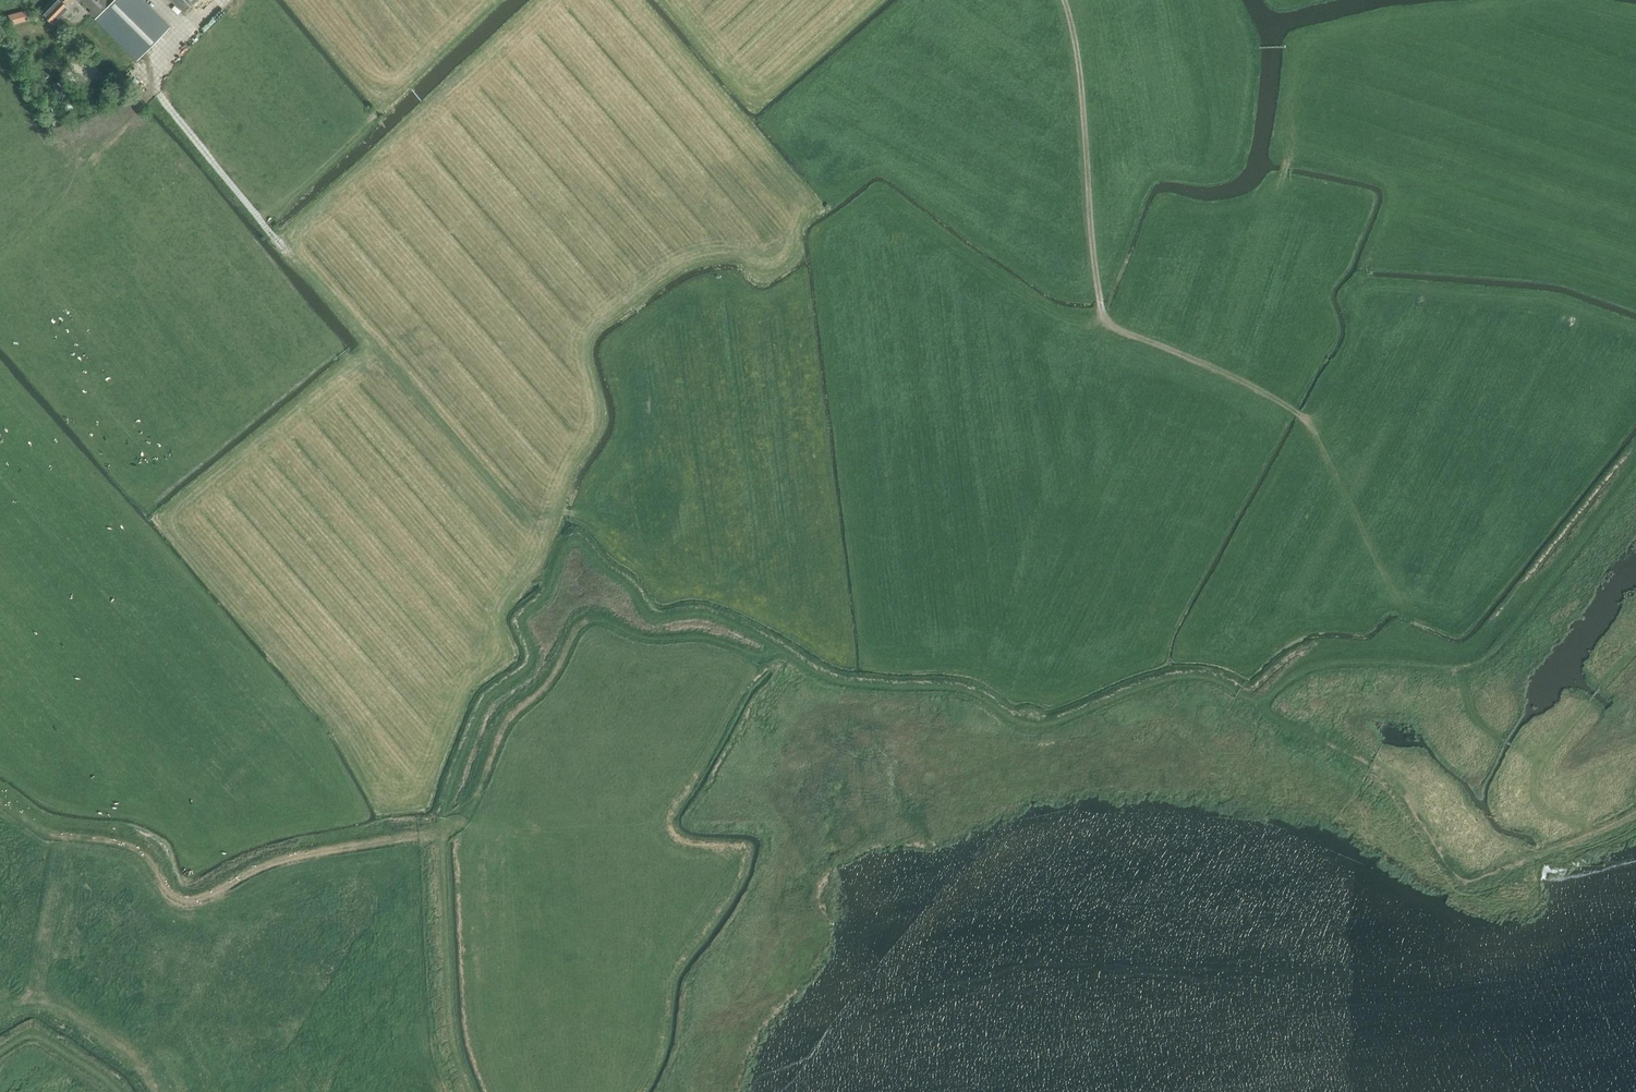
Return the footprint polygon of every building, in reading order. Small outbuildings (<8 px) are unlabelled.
[(43,13),(53,23),(69,6),(67,4),(70,0),(56,0),(43,13)] [(98,15),(96,18),(138,59),(170,27),(143,0),(82,0),(98,15)] [(201,0),(175,0),(187,13),(201,0)] [(15,13),(9,14),(11,24),(17,22),(15,13)] [(62,79),(52,84),(59,98),(69,93),(62,79)]
